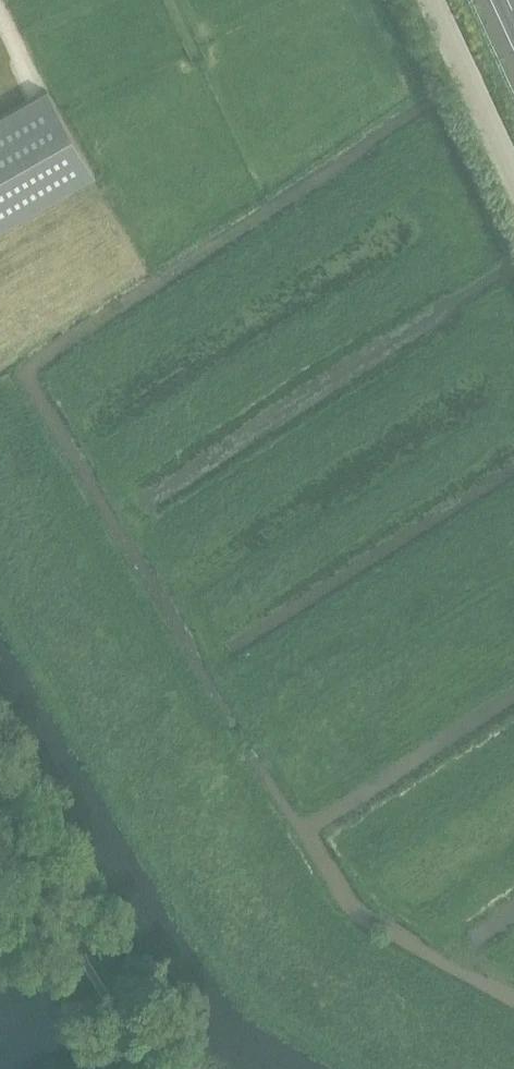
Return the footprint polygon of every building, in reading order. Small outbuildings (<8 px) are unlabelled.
[(47,91),(30,100),(0,117),(0,228),(94,174),(47,91)] [(74,889),(79,885),(80,882),(77,877),(74,876),(68,879),(67,883),(69,885),(71,888),(74,889)]
